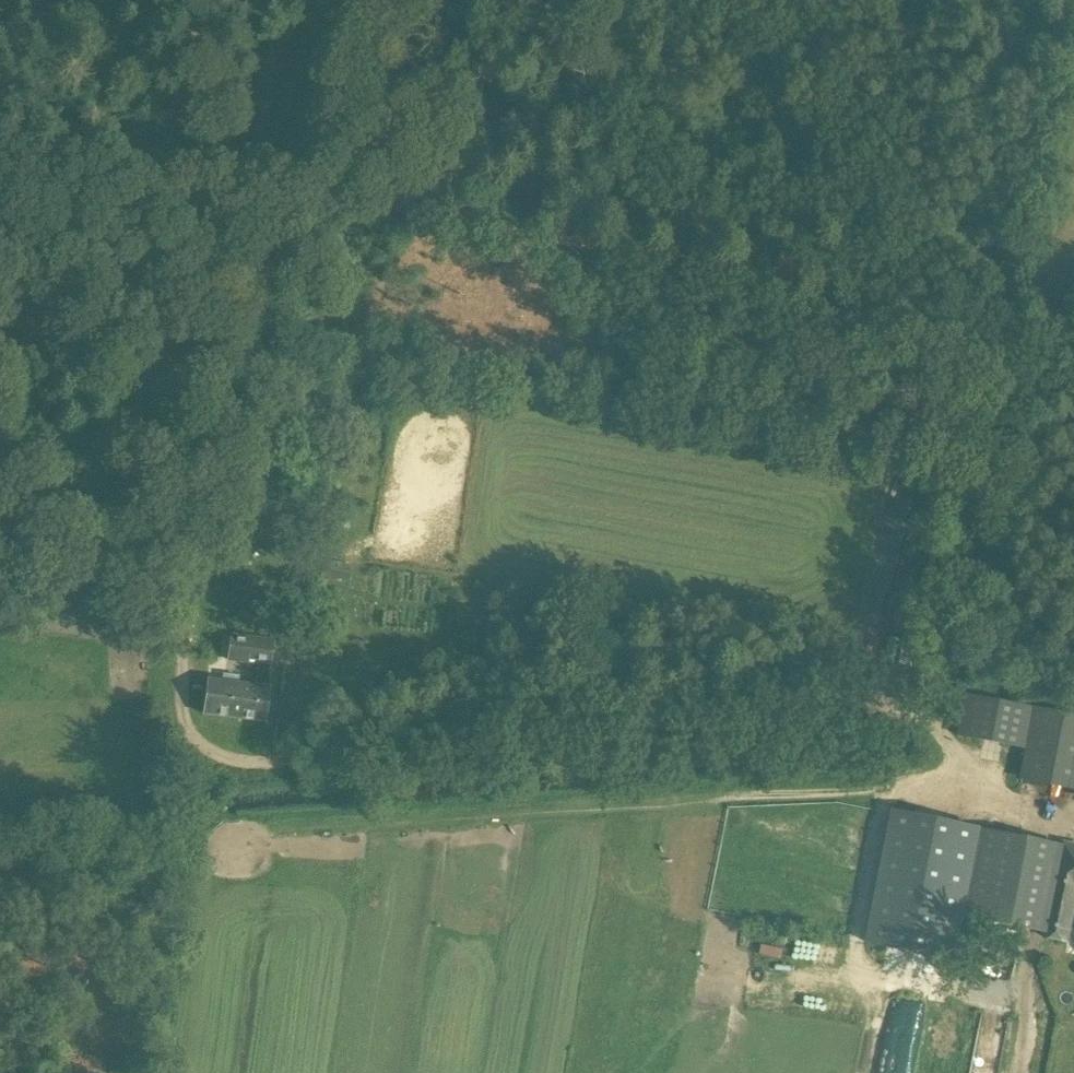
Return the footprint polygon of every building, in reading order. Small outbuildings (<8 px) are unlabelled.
[(248,662),(251,638),(232,636),(229,659),(248,662)] [(304,637),(303,651),(313,652),(315,639),(304,637)] [(270,665),(273,641),(251,638),(248,662),(259,663),(256,686),(250,685),(245,720),(265,722),(269,688),(264,687),(267,664),(270,665)] [(245,720),(250,685),(209,679),(204,714),(245,720)] [(969,738),(1024,749),(1028,728),(1032,707),(968,694),(961,729),(960,736),(969,738)] [(972,874),(980,831),(892,814),(868,941),(956,958),(963,918),(972,874)] [(1046,843),(980,831),(972,874),(963,918),(1029,931),(1046,843)] [(1064,842),(1045,937),(1069,941),(1073,915),(1073,844),(1064,842)]
